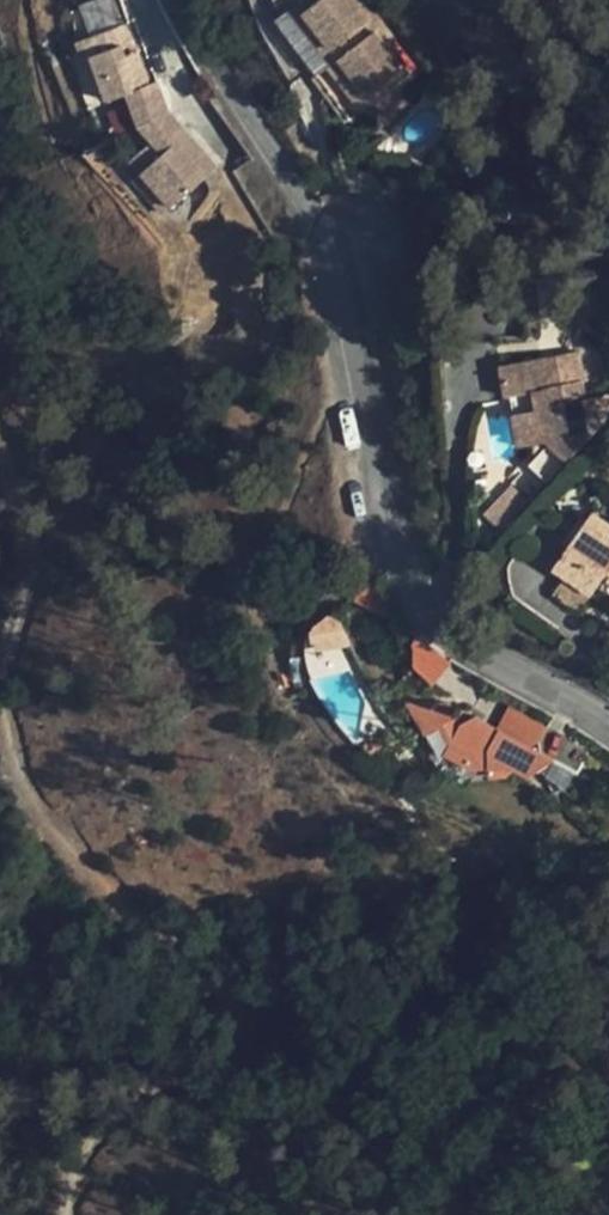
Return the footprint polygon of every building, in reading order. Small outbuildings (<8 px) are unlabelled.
[(361,4),(358,0),(300,0),(273,21),(350,120),(413,72),(390,42),(387,44),(381,37),(388,32),(371,9),(364,14),(358,7),(361,4)] [(364,14),(371,9),(365,1),(361,4),(358,7),(364,14)] [(129,160),(140,173),(170,207),(217,168),(168,110),(157,82),(151,83),(129,22),(90,36),(96,54),(90,56),(99,81),(107,101),(126,94),(138,125),(151,141),(129,160)] [(387,44),(390,42),(394,39),(388,32),(381,37),(387,44)] [(75,41),(81,59),(90,56),(96,54),(90,36),(75,41)] [(90,56),(81,59),(91,84),(99,81),(90,56)] [(163,214),(170,207),(140,173),(133,179),(163,214)] [(546,481),(608,416),(608,396),(583,401),(574,352),(501,365),(506,397),(510,396),(518,447),(533,460),(528,465),(546,481)] [(571,582),(590,595),(607,572),(608,574),(608,525),(592,513),(552,568),(571,582)] [(580,610),(590,595),(571,582),(561,596),(580,610)] [(319,654),(347,641),(336,616),(308,629),(319,654)] [(432,685),(450,662),(416,635),(404,660),(432,685)] [(578,775),(590,753),(509,708),(498,729),(475,718),(461,725),(449,704),(409,703),(426,733),(441,724),(451,743),(445,754),(471,768),(488,768),(489,782),(506,782),(511,767),(529,777),(553,760),(578,775)]
